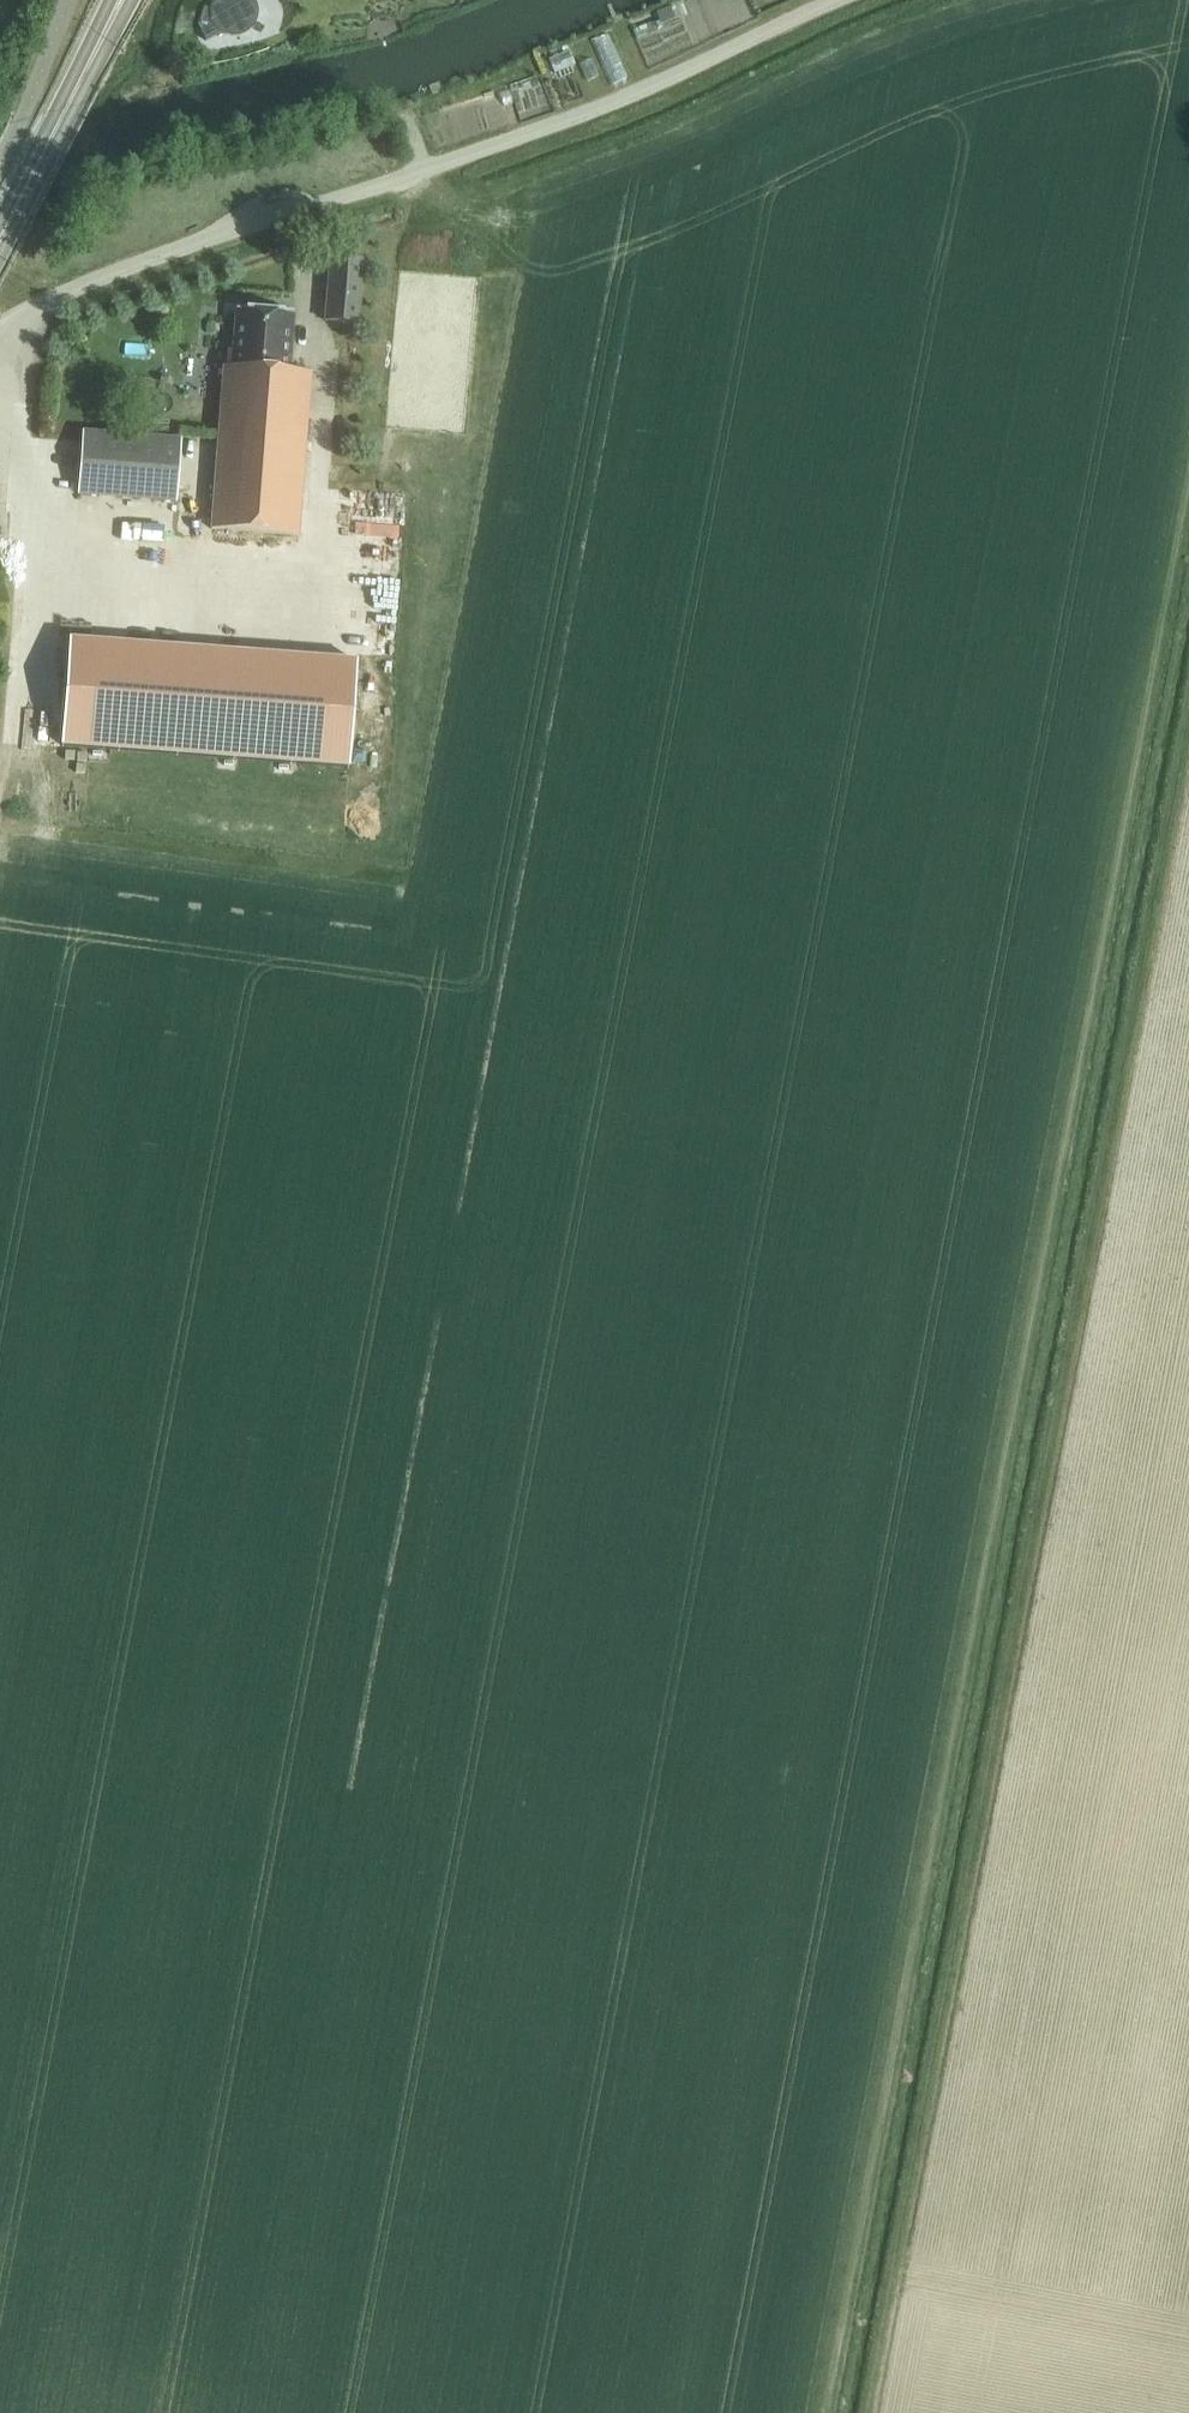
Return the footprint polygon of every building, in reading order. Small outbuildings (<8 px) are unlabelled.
[(199,24),(201,28),(205,36),(207,39),(217,34),(227,39),(236,39),(247,34),(255,21),(256,7),(252,0),(216,0),(213,4),(211,11),(210,20),(202,23),(199,24)] [(358,324),(363,263),(330,260),(325,321),(358,324)] [(290,374),(294,317),(235,312),(231,369),(224,369),(212,531),(299,537),(311,376),(290,374)] [(84,434),(79,497),(176,505),(181,446),(181,442),(84,434)] [(176,505),(206,507),(211,448),(181,446),(176,505)] [(69,640),(61,748),(348,770),(357,662),(69,640)]
